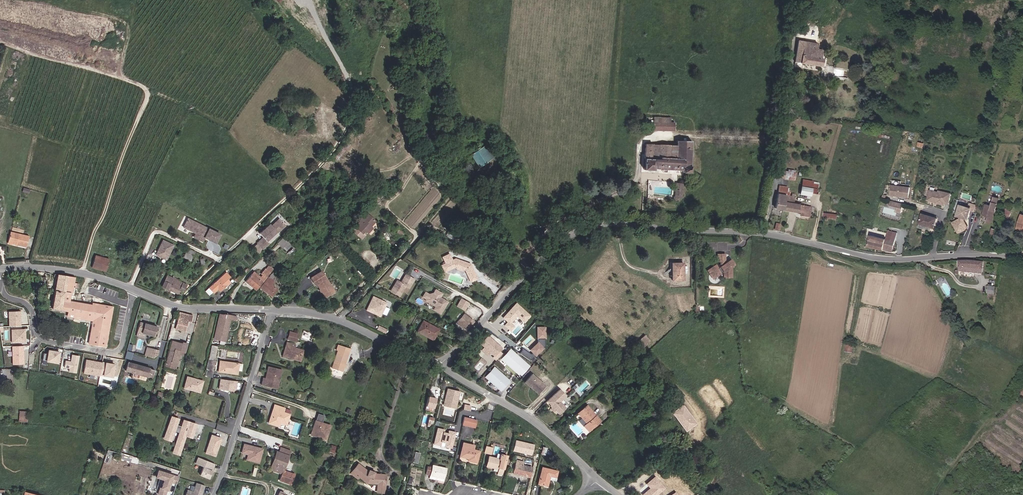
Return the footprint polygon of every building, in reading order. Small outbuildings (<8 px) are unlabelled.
[(817,45),(797,42),(795,63),(821,67),(822,59),(820,59),(822,51),(817,50),(817,45)] [(670,118),(653,118),(653,131),(674,131),(674,122),(670,122),(670,118)] [(690,141),(683,140),(683,146),(676,146),(644,144),(642,170),(653,171),(653,169),(681,170),(681,172),(689,172),(690,141)] [(480,167),(496,157),(488,145),(472,154),(480,167)] [(817,192),(818,186),(813,185),(813,183),(802,181),(801,189),(814,191),(817,192)] [(675,183),(674,198),(673,198),(672,202),(679,203),(681,184),(675,183)] [(775,210),(783,211),(787,194),(788,190),(780,188),(775,210)] [(909,200),(909,190),(891,188),(890,199),(909,200)] [(813,196),(814,191),(801,189),(800,196),(811,198),(811,195),(813,196)] [(951,192),(929,189),(927,202),(950,205),(951,192)] [(790,195),(787,194),(783,211),(801,214),(801,217),(809,219),(811,208),(794,205),(796,196),(793,195),(792,198),(790,198),(790,195)] [(990,225),(998,199),(993,198),(990,207),(985,206),(982,217),(985,218),(986,217),(987,218),(985,224),(990,225)] [(902,207),(890,204),(888,208),(896,210),(895,215),(900,216),(901,211),(902,207)] [(966,221),(968,212),(972,213),(974,207),(968,205),(967,209),(959,207),(955,217),(958,218),(958,221),(951,224),(955,234),(965,229),(962,222),(962,220),(966,221)] [(1009,219),(1012,210),(1006,209),(1003,217),(1009,219)] [(937,219),(923,215),(920,224),(935,228),(937,219)] [(366,234),(370,230),(368,228),(369,227),(373,222),(366,216),(362,221),(360,219),(358,222),(359,223),(350,233),(361,242),(364,238),(361,235),(364,232),(366,234)] [(286,225),(279,218),(272,225),(270,224),(260,233),(264,237),(258,243),(258,244),(263,248),(264,249),(270,243),(268,241),(277,232),(278,233),(286,225)] [(220,235),(188,219),(184,227),(196,233),(194,237),(203,242),(205,238),(216,243),(220,235)] [(396,227),(393,231),(398,235),(400,233),(402,235),(403,233),(396,227)] [(892,252),(897,233),(888,231),(886,240),(870,236),(868,247),(892,252)] [(16,242),(19,243),(26,243),(27,234),(11,232),(9,241),(13,242),(16,242)] [(282,251),(288,246),(282,240),(275,247),(280,253),(282,251)] [(166,260),(173,246),(163,241),(156,255),(166,260)] [(259,252),(263,248),(258,244),(255,248),(259,252)] [(291,249),(288,246),(282,251),(286,254),(291,249)] [(192,264),(197,254),(188,250),(184,260),(192,264)] [(458,263),(458,261),(452,259),(449,260),(446,254),(439,258),(442,263),(438,266),(442,273),(451,269),(454,271),(456,273),(459,273),(462,272),(468,283),(475,280),(468,265),(462,263),(461,264),(458,263)] [(726,277),(731,277),(731,273),(734,272),(733,265),(734,264),(731,260),(725,264),(724,264),(724,260),(725,260),(725,254),(716,254),(717,261),(720,261),(720,267),(718,269),(716,266),(708,272),(714,280),(723,274),(725,274),(726,275),(726,277)] [(95,255),(91,267),(105,271),(108,260),(95,255)] [(671,281),(684,280),(683,262),(671,263),(671,281)] [(982,276),(983,264),(969,262),(959,263),(958,273),(982,276)] [(224,288),(234,278),(231,275),(233,273),(229,268),(212,285),(217,290),(221,285),(224,288)] [(244,283),(255,293),(269,276),(273,273),(269,269),(265,272),(257,281),(251,276),(244,283)] [(334,293),(322,272),(311,279),(314,286),(317,284),(326,298),(334,293)] [(273,297),(278,289),(274,286),(280,278),(273,273),(266,281),(261,289),(273,297)] [(84,314),(87,305),(71,302),(69,301),(70,294),(72,294),(73,288),(77,289),(78,284),(73,283),(74,277),(58,274),(53,308),(69,311),(84,314)] [(399,296),(405,286),(409,288),(414,279),(405,274),(400,283),(397,280),(391,291),(399,296)] [(167,276),(162,286),(180,295),(182,291),(184,292),(187,285),(167,276)] [(426,299),(425,300),(435,306),(433,310),(440,313),(447,302),(441,299),(440,299),(438,298),(441,294),(435,290),(432,294),(430,292),(428,295),(426,299)] [(380,319),(387,305),(373,299),(367,313),(371,315),(372,314),(375,315),(376,317),(380,319)] [(465,310),(469,303),(461,299),(457,306),(465,310)] [(94,306),(87,305),(84,314),(69,311),(69,314),(77,316),(76,318),(87,320),(87,318),(98,320),(96,334),(93,334),(91,344),(107,347),(110,332),(108,331),(110,322),(112,322),(114,310),(99,307),(100,305),(95,304),(94,306)] [(528,316),(515,304),(507,313),(505,315),(502,318),(507,322),(504,325),(509,331),(513,327),(509,323),(516,316),(523,322),(528,316)] [(20,326),(20,319),(19,319),(19,317),(20,317),(20,311),(8,312),(9,326),(20,326)] [(473,320),(465,313),(456,323),(464,330),(473,320)] [(217,332),(226,334),(230,322),(234,323),(236,318),(218,314),(214,333),(217,333),(217,332)] [(179,315),(174,331),(183,333),(186,323),(189,324),(191,317),(186,316),(179,315)] [(95,321),(93,334),(96,334),(98,320),(87,318),(87,320),(95,321)] [(155,336),(158,327),(140,322),(138,331),(155,336)] [(424,322),(418,334),(433,342),(440,330),(424,322)] [(546,327),(539,327),(539,342),(531,350),(534,352),(532,354),(524,348),(521,353),(531,360),(546,346),(546,327)] [(25,339),(25,329),(12,330),(12,343),(24,342),(24,339),(25,339)] [(297,339),(298,333),(291,331),(289,337),(297,339)] [(224,343),(226,334),(217,332),(217,333),(214,333),(212,340),(224,343)] [(645,347),(652,341),(645,334),(638,341),(645,347)] [(499,349),(485,337),(478,345),(492,357),(499,349)] [(300,358),(303,349),(294,346),(295,343),(288,341),(284,354),(292,357),(292,356),(300,358)] [(169,350),(167,359),(176,361),(180,350),(184,352),(186,344),(182,342),(181,343),(176,342),(176,343),(172,342),(170,350),(169,350)] [(339,352),(333,368),(342,372),(350,349),(339,345),(336,350),(339,352)] [(24,364),(23,346),(12,346),(13,365),(24,364)] [(158,354),(159,350),(152,348),(149,357),(153,358),(158,354)] [(488,354),(482,349),(479,352),(485,357),(488,354)] [(127,350),(125,357),(130,359),(133,352),(127,350)] [(57,363),(59,353),(48,351),(48,354),(44,354),(42,361),(57,363)] [(525,367),(508,353),(502,360),(519,374),(525,367)] [(76,373),(79,356),(72,355),(71,362),(65,361),(64,368),(70,368),(69,372),(76,373)] [(100,375),(102,363),(94,361),(93,363),(92,362),(92,361),(86,360),(83,374),(99,376),(100,375)] [(155,370),(128,362),(125,370),(153,378),(155,370)] [(213,362),(207,362),(204,376),(211,376),(213,362)] [(242,375),(243,364),(224,362),(223,373),(242,375)] [(112,377),(114,365),(102,363),(100,375),(112,377)] [(277,384),(280,374),(276,373),(277,367),(268,364),(265,376),(263,375),(261,382),(271,385),(272,382),(277,384)] [(506,382),(492,370),(486,377),(500,389),(506,382)] [(544,386),(530,375),(524,383),(537,394),(544,386)] [(203,381),(187,377),(184,388),(200,392),(203,381)] [(236,381),(220,379),(218,389),(232,391),(235,389),(236,381)] [(455,407),(457,398),(456,398),(456,394),(458,395),(459,391),(447,388),(443,404),(455,407)] [(565,397),(559,390),(547,402),(551,407),(551,408),(550,410),(552,412),(554,411),(555,411),(559,415),(565,409),(559,403),(562,400),(565,397)] [(435,399),(428,397),(426,406),(433,408),(435,399)] [(559,403),(565,409),(568,406),(562,400),(559,403)] [(274,415),(271,414),(269,421),(280,425),(281,421),(286,423),(290,413),(284,411),(285,407),(275,404),(273,408),(276,409),(274,415)] [(687,430),(697,423),(683,406),(678,410),(680,412),(675,415),(687,430)] [(587,407),(578,415),(586,425),(584,427),(588,432),(601,422),(587,407)] [(29,412),(20,411),(19,422),(29,422),(29,412)] [(464,416),(462,423),(474,426),(476,419),(464,416)] [(180,453),(188,429),(194,431),(196,424),(184,420),(181,427),(177,425),(179,419),(172,417),(165,437),(172,440),(175,430),(180,432),(173,451),(180,453)] [(327,440),(332,427),(317,421),(312,435),(327,440)] [(451,447),(455,431),(448,430),(448,432),(443,431),(444,429),(437,427),(434,443),(440,445),(441,441),(446,442),(445,446),(451,447)] [(218,452),(222,439),(213,436),(208,449),(218,452)] [(531,455),(533,445),(515,440),(512,451),(531,455)] [(256,446),(243,442),(241,450),(247,452),(250,453),(249,458),(257,461),(260,450),(256,449),(256,446)] [(469,449),(470,445),(462,443),(459,457),(467,459),(466,460),(475,462),(478,451),(472,450),(469,449)] [(274,464),(272,470),(282,473),(284,470),(291,450),(282,447),(281,451),(279,450),(274,463),(274,464)] [(491,449),(484,448),(482,455),(489,456),(491,449)] [(274,463),(279,450),(276,449),(269,468),(272,470),(274,464),(274,463)] [(501,476),(506,457),(499,456),(498,460),(487,458),(485,468),(497,471),(496,475),(501,476)] [(215,468),(216,464),(200,458),(197,464),(204,467),(205,468),(202,476),(210,479),(214,470),(213,470),(213,468),(215,468)] [(517,461),(513,473),(529,477),(531,468),(527,467),(528,463),(517,461)] [(358,480),(364,468),(358,464),(351,473),(358,480)] [(428,475),(444,479),(446,469),(431,465),(431,467),(426,467),(425,474),(428,475)] [(364,468),(358,480),(360,478),(366,483),(377,484),(377,493),(385,493),(384,483),(386,474),(375,473),(375,472),(369,470),(364,468)] [(548,476),(554,477),(555,471),(540,468),(537,483),(546,485),(547,479),(548,476)] [(179,477),(159,470),(157,477),(165,479),(162,488),(161,487),(159,494),(162,494),(165,494),(167,490),(168,490),(171,482),(177,483),(179,477)] [(292,473),(284,470),(282,473),(280,480),(288,483),(292,473)] [(443,483),(444,479),(428,475),(427,479),(443,483)] [(661,493),(659,490),(662,487),(656,479),(648,486),(651,490),(645,494),(659,494),(661,493)] [(206,486),(198,483),(195,492),(189,490),(187,494),(203,494),(206,486)]
